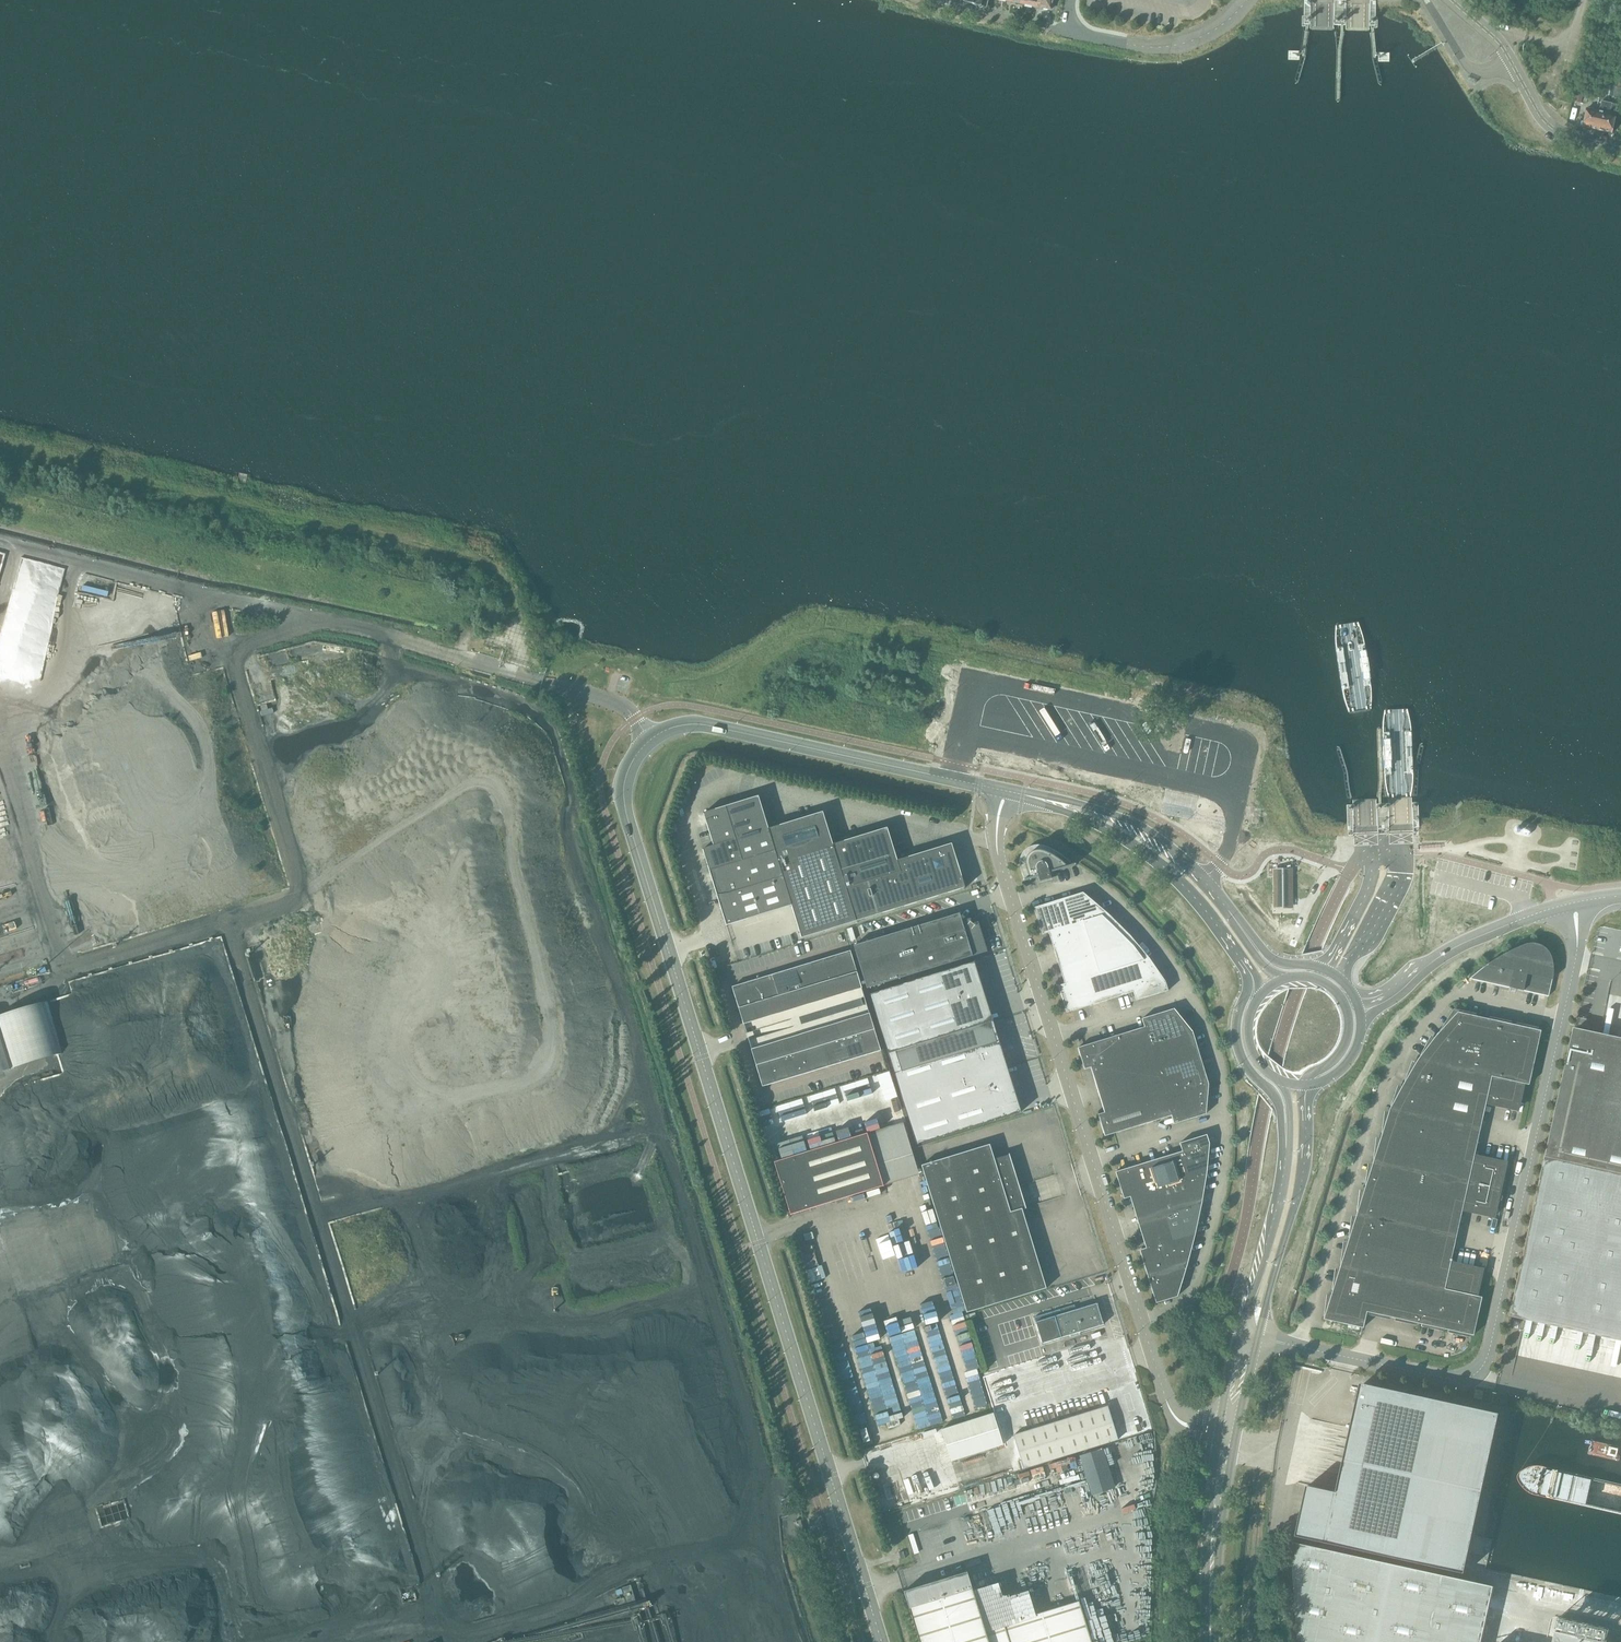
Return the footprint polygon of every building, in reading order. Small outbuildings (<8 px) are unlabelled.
[(964,2),(975,4),(975,5),(977,5),(977,6),(978,9),(981,10),(984,8),(984,7),(986,7),(987,0),(964,0),(964,2)] [(1037,7),(1051,10),(1053,0),(1039,0),(1037,7)] [(1611,87),(1609,96),(1615,97),(1617,88),(1611,87)] [(1582,127),(1596,130),(1599,119),(1602,120),(1606,103),(1600,101),(1598,112),(1586,109),(1582,127)] [(1599,119),(1596,130),(1610,133),(1617,105),(1606,103),(1602,120),(1599,119)] [(1203,749),(1204,742),(1183,739),(1182,746),(1203,749)] [(713,845),(702,849),(703,850),(706,860),(709,872),(712,881),(719,904),(722,914),(726,925),(791,905),(801,938),(965,888),(960,873),(957,863),(953,849),(951,844),(941,847),(918,854),(908,857),(897,860),(889,833),(887,828),(876,831),(854,838),(843,841),(833,844),(824,817),(822,812),(812,815),(768,829),(760,801),(758,796),(747,799),(736,803),(726,806),(703,813),(704,814),(707,824),(713,845)] [(1347,851),(1347,837),(1338,838),(1338,851),(1347,851)] [(1068,861),(1065,858),(1062,856),(1060,854),(1056,851),(1051,849),(1046,846),(1044,846),(1042,845),(1040,845),(1038,845),(1035,845),(1033,845),(1031,846),(1030,846),(1029,847),(1027,848),(1026,849),(1025,850),(1024,851),(1023,852),(1022,854),(1021,855),(1020,856),(1020,858),(1019,860),(1019,861),(1019,863),(1019,864),(1019,865),(1020,867),(1024,880),(1023,880),(1023,881),(1030,879),(1036,877),(1038,877),(1039,882),(1050,879),(1049,874),(1050,873),(1061,870),(1075,865),(1074,864),(1073,865),(1071,863),(1068,861)] [(1039,882),(1038,877),(1036,877),(1038,884),(1052,880),(1050,873),(1049,874),(1050,879),(1041,882),(1039,882)] [(1290,875),(1275,875),(1275,904),(1290,904),(1290,875)] [(1107,913),(1100,907),(1100,908),(1092,901),(1083,892),(1065,898),(1073,925),(1085,921),(1108,914),(1107,913)] [(1073,925),(1065,898),(1047,903),(1034,907),(1042,934),(1048,932),(1073,925)] [(987,951),(981,931),(980,931),(978,922),(972,924),(970,919),(962,921),(959,913),(854,946),(867,988),(987,951)] [(1129,935),(1123,929),(1116,922),(1107,913),(1108,914),(1085,921),(1093,947),(1129,935)] [(1093,947),(1085,921),(1073,925),(1048,932),(1056,958),(1093,947)] [(1148,957),(1144,952),(1137,944),(1129,935),(1093,947),(1101,972),(1125,965),(1148,957)] [(1469,979),(1486,982),(1490,983),(1494,984),(1508,987),(1508,988),(1509,988),(1516,989),(1522,990),(1522,991),(1523,991),(1525,991),(1537,994),(1541,995),(1545,996),(1548,996),(1552,979),(1552,975),(1552,973),(1553,970),(1552,967),(1552,966),(1552,963),(1551,959),(1551,958),(1550,956),(1550,955),(1549,953),(1548,952),(1546,950),(1545,949),(1544,947),(1542,946),(1539,945),(1537,944),(1535,943),(1533,943),(1530,943),(1528,943),(1524,944),(1519,946),(1513,949),(1511,950),(1507,952),(1501,955),(1496,958),(1491,961),(1489,963),(1482,967),(1476,972),(1469,979)] [(1101,972),(1093,947),(1056,958),(1064,983),(1092,975),(1101,972)] [(857,972),(850,951),(837,955),(843,976),(857,972)] [(843,976),(837,955),(824,959),(830,980),(843,976)] [(1165,982),(1161,976),(1155,968),(1148,957),(1125,965),(1133,992),(1136,1000),(1168,990),(1165,982)] [(830,980),(824,959),(811,963),(817,984),(830,980)] [(817,984),(811,963),(798,967),(804,988),(817,984)] [(972,963),(869,994),(888,1054),(986,1023),(986,1021),(983,1013),(983,1012),(980,1004),(980,1003),(984,1002),(972,963)] [(1133,992),(1125,965),(1101,972),(1092,975),(1100,1002),(1133,992)] [(804,988),(798,967),(784,971),(791,992),(804,988)] [(791,992),(784,971),(771,974),(778,996),(791,992)] [(744,1024),(861,988),(857,972),(843,976),(830,980),(817,984),(804,988),(791,992),(778,996),(765,1000),(752,1004),(738,1008),(743,1024),(744,1024)] [(778,996),(771,974),(758,978),(765,1000),(778,996)] [(1100,1002),(1092,975),(1064,983),(1058,985),(1066,1012),(1073,1010),(1090,1005),(1100,1002)] [(765,1000),(758,978),(745,982),(752,1004),(765,1000)] [(752,1004),(745,982),(732,987),(738,1008),(752,1004)] [(869,1013),(861,988),(743,1024),(745,1029),(746,1033),(792,1019),(793,1022),(794,1026),(748,1040),(749,1045),(751,1049),(869,1013)] [(1192,1032),(1181,1018),(1174,1009),(1173,1009),(1141,1018),(1144,1027),(1149,1045),(1192,1032)] [(1487,1019),(1474,1016),(1475,1013),(1455,1009),(1443,1024),(1439,1031),(1435,1036),(1481,1046),(1487,1019)] [(835,1041),(848,1037),(861,1033),(874,1029),(869,1013),(756,1047),(761,1064),(769,1061),(782,1057),(795,1053),(808,1049),(821,1045),(835,1041)] [(1481,1046),(1475,1073),(1506,1080),(1518,1026),(1519,1023),(1516,1023),(1515,1025),(1511,1024),(1511,1022),(1489,1017),(1488,1019),(1487,1019),(1481,1046)] [(986,1023),(888,1054),(902,1099),(1004,1068),(1004,1067),(996,1041),(992,1042),(990,1033),(987,1024),(986,1023)] [(1518,1026),(1506,1080),(1523,1084),(1528,1085),(1540,1030),(1537,1030),(1538,1027),(1519,1023),(1518,1026)] [(1157,1071),(1149,1045),(1144,1027),(1128,1032),(1118,1035),(1119,1038),(1125,1057),(1132,1079),(1157,1071)] [(881,1050),(874,1029),(861,1033),(867,1055),(880,1051),(881,1050)] [(1620,1042),(1609,1039),(1600,1037),(1593,1035),(1586,1034),(1587,1031),(1576,1029),(1573,1040),(1572,1040),(1567,1061),(1566,1065),(1551,1133),(1548,1146),(1546,1156),(1620,1173),(1620,1042)] [(1200,1058),(1197,1048),(1192,1032),(1149,1045),(1157,1071),(1200,1058)] [(867,1055),(861,1033),(848,1037),(854,1059),(867,1055)] [(1125,1057),(1119,1038),(1118,1035),(1087,1044),(1085,1045),(1077,1047),(1084,1069),(1090,1067),(1125,1057)] [(1435,1036),(1434,1038),(1430,1036),(1428,1038),(1420,1055),(1417,1059),(1417,1060),(1446,1067),(1475,1073),(1481,1046),(1435,1036)] [(854,1059),(848,1037),(835,1041),(841,1063),(854,1059)] [(841,1063),(835,1041),(821,1045),(828,1066),(841,1063)] [(828,1066),(821,1045),(808,1049),(815,1070),(828,1066)] [(761,1064),(756,1047),(751,1049),(756,1065),(761,1064)] [(815,1070),(808,1049),(795,1053),(802,1074),(815,1070)] [(802,1074),(795,1053),(782,1057),(789,1078),(802,1074)] [(789,1078),(782,1057),(769,1061),(776,1082),(789,1078)] [(1132,1079),(1125,1057),(1090,1067),(1097,1090),(1132,1079)] [(1208,1084),(1204,1070),(1203,1068),(1200,1058),(1157,1071),(1165,1097),(1208,1084)] [(1404,1081),(1402,1085),(1440,1093),(1446,1067),(1417,1060),(1416,1062),(1412,1061),(1411,1063),(1404,1081)] [(776,1082),(769,1061),(761,1064),(756,1065),(762,1086),(776,1082)] [(1517,1110),(1523,1084),(1506,1080),(1475,1073),(1446,1067),(1440,1093),(1434,1119),(1479,1129),(1480,1125),(1481,1122),(1484,1108),(1485,1101),(1490,1102),(1494,1103),(1494,1105),(1517,1110)] [(1004,1068),(902,1099),(916,1144),(1014,1114),(1014,1113),(1012,1104),(1011,1104),(1009,1095),(1012,1094),(1004,1068)] [(1171,1115),(1165,1097),(1157,1071),(1132,1079),(1139,1102),(1145,1123),(1155,1120),(1171,1115)] [(877,1097),(890,1095),(887,1079),(875,1081),(877,1097)] [(1139,1102),(1132,1079),(1097,1090),(1104,1112),(1139,1102)] [(1205,1113),(1207,1102),(1207,1094),(1208,1084),(1165,1097),(1171,1115),(1173,1124),(1205,1114),(1206,1113),(1205,1113)] [(1390,1106),(1389,1109),(1423,1117),(1434,1119),(1440,1093),(1402,1085),(1401,1087),(1397,1085),(1390,1106)] [(1145,1123),(1139,1102),(1104,1112),(1098,1114),(1104,1136),(1115,1133),(1135,1126),(1145,1123)] [(1381,1133),(1381,1135),(1417,1143),(1423,1117),(1389,1109),(1388,1112),(1384,1111),(1381,1133)] [(1479,1129),(1434,1119),(1423,1117),(1417,1143),(1411,1170),(1499,1189),(1506,1163),(1482,1157),(1481,1159),(1477,1158),(1473,1157),(1475,1151),(1478,1136),(1478,1133),(1479,1129)] [(903,1122),(867,1133),(883,1186),(919,1175),(903,1122)] [(883,1186),(867,1133),(774,1162),(790,1214),(790,1215),(883,1186)] [(1206,1173),(1209,1144),(1209,1143),(1206,1134),(1179,1143),(1182,1151),(1171,1154),(1179,1181),(1206,1172),(1206,1173)] [(1373,1159),(1373,1161),(1405,1168),(1411,1170),(1417,1143),(1381,1135),(1380,1138),(1376,1137),(1373,1159)] [(922,1165),(921,1165),(966,1312),(985,1307),(1046,1288),(1022,1209),(1025,1208),(1026,1208),(1025,1207),(1016,1178),(1009,1154),(1008,1154),(994,1159),(989,1144),(923,1165),(922,1165)] [(1179,1181),(1171,1154),(1156,1159),(1157,1162),(1164,1185),(1179,1181)] [(1546,1156),(1543,1171),(1517,1285),(1511,1316),(1512,1316),(1512,1315),(1518,1317),(1524,1318),(1525,1315),(1532,1317),(1543,1319),(1556,1322),(1569,1325),(1582,1328),(1594,1331),(1609,1334),(1620,1337),(1620,1173),(1546,1156)] [(1164,1185),(1157,1162),(1156,1159),(1122,1169),(1115,1172),(1123,1199),(1130,1197),(1130,1196),(1164,1185)] [(1365,1186),(1364,1187),(1399,1195),(1405,1168),(1373,1161),(1372,1164),(1367,1164),(1364,1185),(1365,1186)] [(1493,1217),(1499,1189),(1411,1170),(1405,1168),(1399,1195),(1393,1222),(1456,1236),(1456,1233),(1457,1229),(1460,1215),(1462,1208),(1466,1209),(1470,1209),(1470,1211),(1493,1217)] [(1201,1203),(1203,1191),(1206,1173),(1206,1172),(1179,1181),(1164,1185),(1172,1212),(1201,1202),(1201,1203)] [(1172,1212),(1164,1185),(1130,1196),(1130,1197),(1134,1209),(1138,1222),(1172,1212)] [(1357,1212),(1356,1214),(1386,1221),(1393,1222),(1399,1195),(1364,1187),(1363,1190),(1359,1190),(1356,1212),(1357,1212)] [(1197,1222),(1201,1204),(1201,1203),(1201,1202),(1172,1212),(1180,1238),(1195,1233),(1195,1234),(1197,1222)] [(1180,1238),(1172,1212),(1138,1222),(1142,1235),(1145,1248),(1146,1248),(1180,1238)] [(1348,1238),(1348,1240),(1380,1247),(1386,1221),(1356,1214),(1355,1216),(1351,1216),(1348,1238)] [(1456,1236),(1393,1222),(1386,1221),(1380,1247),(1374,1273),(1375,1273),(1401,1279),(1428,1285),(1455,1291),(1476,1296),(1482,1269),(1458,1264),(1458,1266),(1453,1265),(1449,1264),(1451,1257),(1454,1243),(1455,1239),(1456,1236)] [(811,1231),(796,1236),(798,1242),(813,1238),(811,1231)] [(1187,1265),(1190,1252),(1195,1234),(1195,1233),(1180,1238),(1146,1248),(1145,1248),(1139,1250),(1148,1276),(1187,1265)] [(1340,1264),(1340,1266),(1374,1273),(1380,1247),(1348,1240),(1347,1243),(1343,1242),(1340,1264)] [(1177,1296),(1181,1283),(1187,1265),(1148,1276),(1156,1303),(1177,1296)] [(1332,1290),(1331,1292),(1369,1301),(1375,1273),(1374,1273),(1340,1266),(1339,1269),(1334,1268),(1332,1290)] [(1369,1301),(1366,1312),(1368,1312),(1367,1314),(1389,1319),(1390,1317),(1393,1318),(1401,1279),(1375,1273),(1369,1301)] [(1401,1279),(1393,1318),(1394,1318),(1394,1320),(1416,1325),(1416,1323),(1419,1323),(1428,1285),(1401,1279)] [(1428,1285),(1419,1323),(1421,1324),(1420,1326),(1443,1331),(1443,1329),(1446,1329),(1455,1291),(1428,1285)] [(1455,1291),(1446,1329),(1448,1330),(1447,1332),(1469,1337),(1470,1335),(1472,1335),(1473,1335),(1481,1297),(1476,1296),(1455,1291)] [(1324,1316),(1323,1319),(1326,1320),(1363,1328),(1366,1312),(1369,1301),(1331,1292),(1330,1295),(1326,1294),(1323,1316),(1324,1316)] [(931,1317),(924,1319),(925,1323),(937,1320),(931,1300),(919,1303),(921,1312),(929,1310),(931,1317)] [(1060,1310),(1034,1317),(1042,1343),(1064,1336),(1103,1324),(1096,1303),(1061,1314),(1060,1310)] [(1059,1309),(1061,1314),(1075,1310),(1074,1304),(1059,1309)] [(886,1313),(916,1428),(941,1421),(911,1307),(886,1313)] [(941,1334),(939,1325),(927,1328),(930,1343),(941,1340),(940,1334),(941,1334)] [(1103,1325),(1064,1337),(1068,1350),(1107,1338),(1103,1325)] [(962,1349),(974,1345),(973,1340),(961,1344),(962,1349)] [(877,1423),(903,1416),(885,1348),(872,1351),(870,1343),(857,1347),(877,1423)] [(1501,1413),(1490,1411),(1372,1385),(1372,1386),(1363,1384),(1360,1394),(1359,1398),(1358,1403),(1357,1403),(1356,1410),(1356,1412),(1357,1413),(1356,1417),(1354,1422),(1353,1421),(1352,1427),(1352,1428),(1350,1436),(1348,1445),(1346,1455),(1343,1465),(1341,1476),(1339,1486),(1338,1491),(1308,1485),(1297,1536),(1465,1573),(1466,1573),(1474,1535),(1486,1481),(1499,1422),(1501,1413)] [(1118,1439),(1107,1406),(1059,1421),(1013,1435),(1024,1468),(1118,1439)] [(1003,1444),(993,1413),(941,1429),(951,1461),(1003,1444)] [(805,1534),(800,1520),(794,1522),(798,1536),(805,1534)] [(913,1533),(908,1534),(914,1554),(919,1552),(913,1533)] [(1494,1586),(1464,1579),(1292,1542),(1299,1641),(1482,1641),(1494,1586)] [(1078,1601),(984,1629),(966,1571),(935,1581),(903,1590),(919,1641),(1091,1641),(1078,1601)] [(637,1604),(631,1585),(622,1587),(628,1607),(637,1604)] [(1565,1623),(1564,1624),(1562,1624),(1561,1625),(1561,1627),(1561,1628),(1561,1629),(1562,1631),(1564,1631),(1566,1631),(1567,1631),(1568,1630),(1568,1629),(1569,1628),(1568,1626),(1568,1625),(1567,1624),(1566,1624),(1565,1623)] [(1578,1626),(1576,1626),(1575,1627),(1574,1628),(1573,1630),(1573,1631),(1574,1632),(1575,1634),(1577,1634),(1578,1634),(1579,1634),(1580,1633),(1581,1632),(1581,1631),(1581,1629),(1581,1628),(1580,1627),(1579,1626),(1578,1626)] [(1592,1629),(1590,1629),(1589,1630),(1588,1631),(1587,1633),(1587,1634),(1588,1635),(1589,1636),(1591,1637),(1592,1637),(1593,1637),(1594,1636),(1595,1635),(1595,1633),(1595,1632),(1594,1631),(1594,1630),(1593,1629),(1592,1629)] [(1556,1631),(1553,1641),(1606,1641),(1556,1631)] [(1604,1632),(1602,1632),(1601,1633),(1600,1634),(1599,1636),(1599,1637),(1600,1638),(1601,1639),(1603,1640),(1604,1640),(1605,1639),(1606,1639),(1607,1638),(1607,1636),(1607,1634),(1606,1633),(1605,1632),(1604,1632)]
